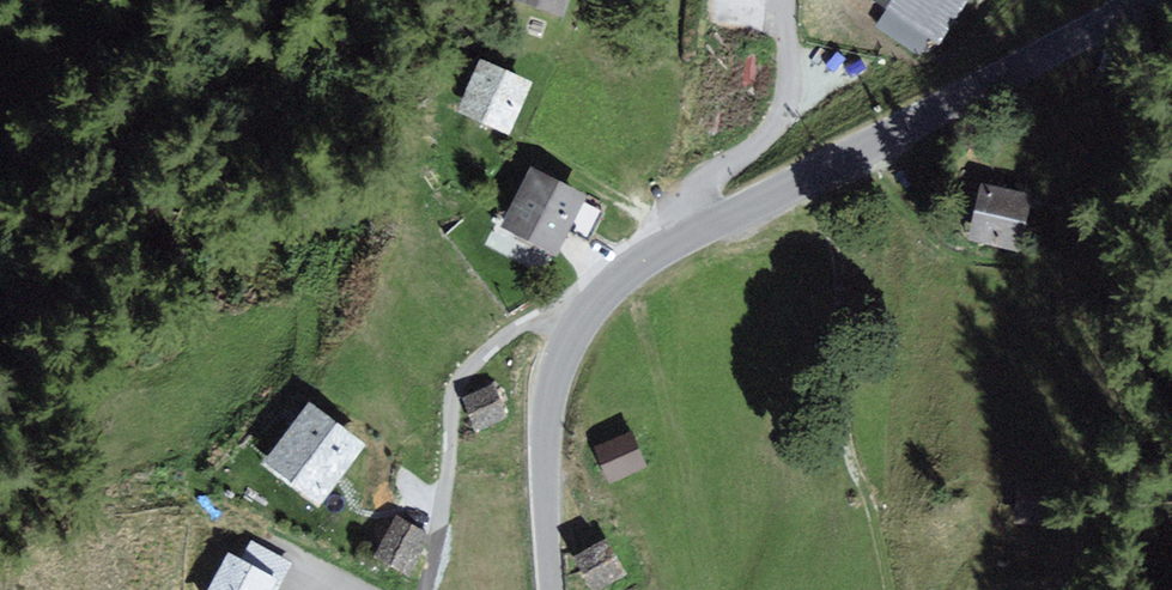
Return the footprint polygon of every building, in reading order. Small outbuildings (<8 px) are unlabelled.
[(560,11),(564,0),(526,0),(560,11)] [(890,8),(880,23),(920,49),(929,34),(938,40),(964,0),(877,0),(890,8)] [(506,71),(484,61),(463,109),(507,128),(528,81),(506,71)] [(559,184),(534,171),(505,225),(556,252),(569,226),(589,237),(601,213),(581,202),(583,197),(559,184)] [(1029,195),(982,186),(972,239),(1002,245),(1019,248),(1029,195)] [(492,388),(464,400),(469,412),(476,428),(504,416),(492,388)] [(269,463),(316,502),(339,474),(362,446),(315,407),(269,463)] [(632,434),(597,448),(610,480),(645,466),(638,450),(632,434)] [(426,534),(398,519),(379,555),(393,562),(407,570),(426,534)] [(570,563),(584,589),(612,589),(624,584),(605,546),(570,563)] [(230,555),(212,589),(267,589),(268,588),(274,577),(230,555)]
